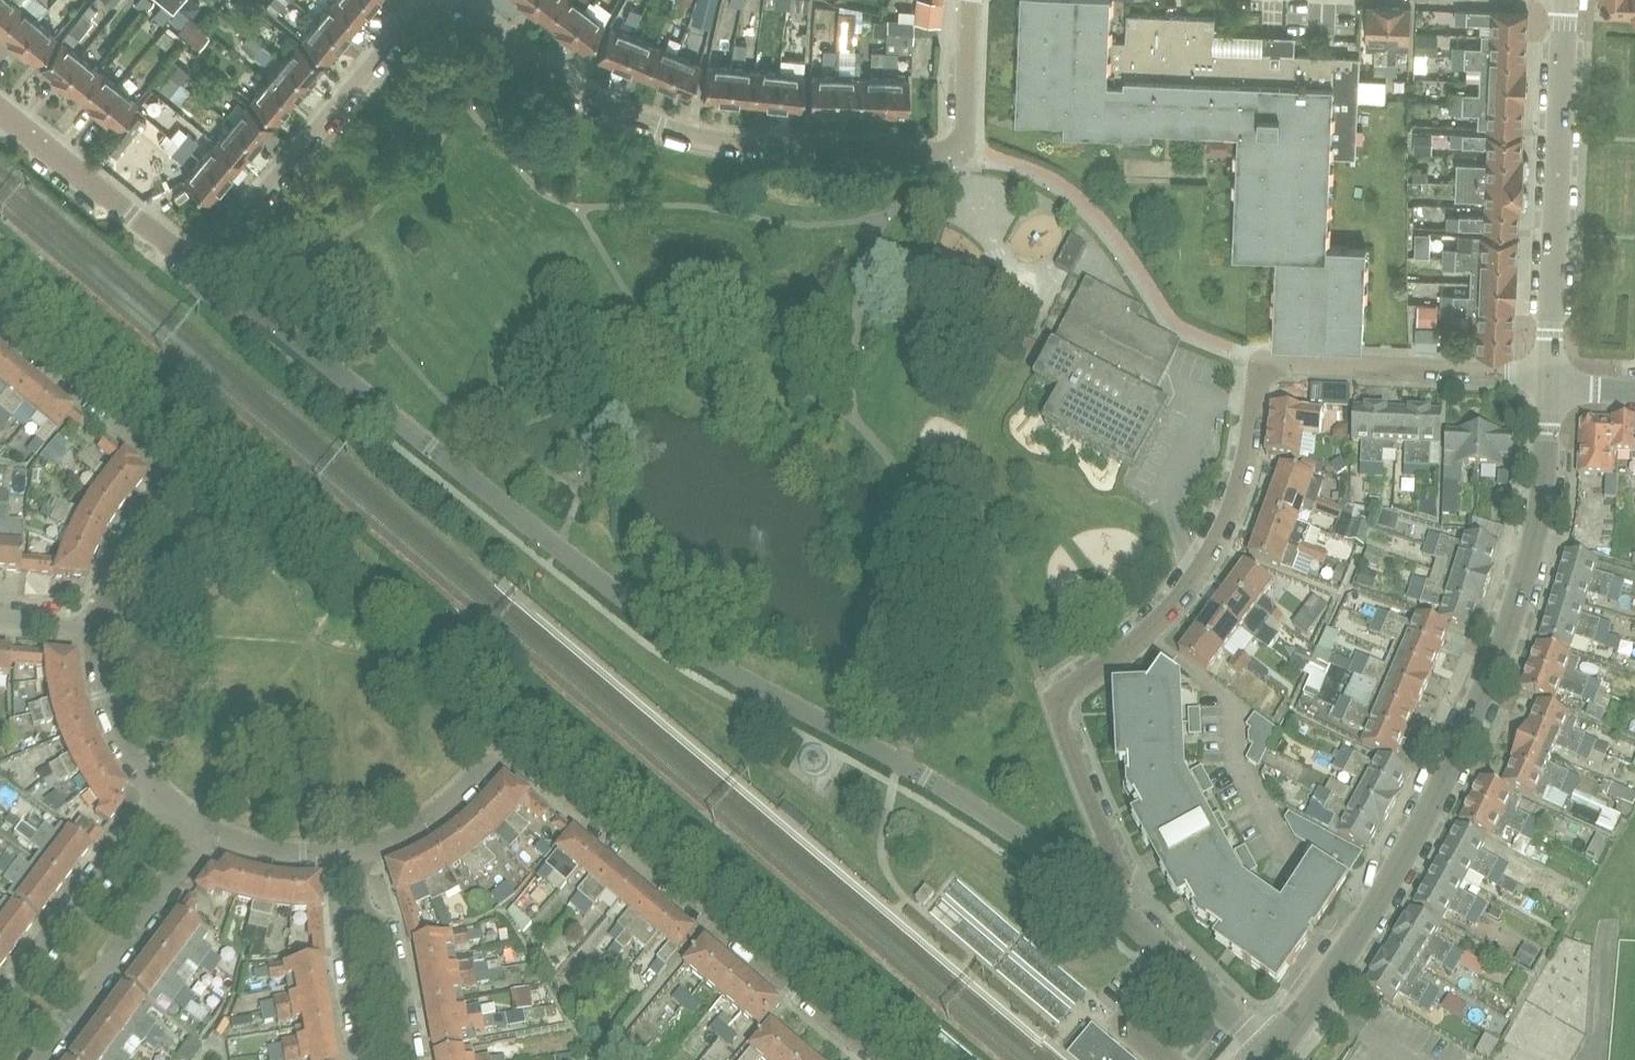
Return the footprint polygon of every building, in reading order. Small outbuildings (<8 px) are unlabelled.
[(0,28),(0,33),(16,46),(44,13),(49,7),(40,0),(23,0),(18,6),(0,28)] [(18,6),(23,0),(0,0),(0,28),(18,6)] [(153,1),(151,0),(138,0),(135,4),(144,12),(153,1)] [(172,11),(177,6),(181,1),(180,0),(158,0),(172,11)] [(359,23),(374,4),(369,0),(335,0),(333,2),(359,23)] [(525,6),(545,20),(560,0),(530,0),(525,6)] [(564,35),(584,9),(572,0),(560,0),(545,20),(564,35)] [(608,22),(616,15),(601,0),(594,7),(608,22)] [(696,14),(712,18),(716,0),(699,0),(696,14)] [(787,9),(788,0),(774,0),(773,8),(787,9)] [(787,9),(808,11),(809,0),(788,0),(787,9)] [(943,0),(932,0),(932,1),(925,0),(918,0),(915,23),(939,26),(943,0)] [(1364,307),(1365,289),(1359,288),(1360,277),(1365,278),(1366,260),(1361,259),(1361,249),(1367,249),(1367,247),(1327,246),(1328,225),(1322,225),(1323,214),(1328,215),(1329,196),(1324,196),(1324,185),(1330,186),(1330,168),(1325,167),(1325,156),(1331,157),(1331,156),(1356,157),(1357,142),(1358,130),(1359,102),(1360,74),(1361,57),(1360,57),(1357,57),(1295,54),(1294,54),(1282,54),(1281,68),(1262,67),(1263,53),(1243,52),(1214,51),(1215,34),(1215,32),(1215,18),(1181,16),(1168,16),(1127,14),(1126,41),(1109,41),(1111,0),(1022,0),(1021,19),(1026,19),(1026,30),(1020,30),(1020,48),(1025,48),(1025,59),(1019,59),(1018,77),(1024,77),(1024,88),(1018,88),(1017,106),(1023,106),(1022,117),(1017,117),(1017,118),(1065,120),(1065,131),(1066,131),(1066,125),(1077,126),(1077,131),(1095,132),(1095,126),(1106,127),(1106,132),(1124,133),(1124,128),(1135,128),(1135,134),(1153,134),(1153,127),(1153,121),(1164,121),(1164,128),(1182,128),(1182,122),(1193,123),(1193,129),(1211,130),(1211,123),(1222,124),(1222,130),(1239,131),(1238,138),(1244,138),(1243,149),(1238,149),(1237,164),(1237,167),(1243,167),(1242,178),(1237,178),(1236,196),(1241,196),(1241,207),(1235,207),(1235,225),(1240,225),(1240,236),(1234,236),(1233,253),(1277,255),(1283,256),(1282,266),(1276,266),(1276,284),(1281,284),(1281,295),(1275,295),(1275,313),(1280,313),(1280,324),(1274,324),(1273,342),(1363,346),(1364,317),(1358,317),(1359,306),(1364,307)] [(1600,3),(1610,14),(1632,15),(1632,16),(1634,16),(1634,0),(1600,0),(1600,3)] [(318,20),(343,41),(359,23),(333,2),(318,20)] [(163,23),(171,13),(161,5),(153,15),(163,23)] [(1375,74),(1387,74),(1390,6),(1368,6),(1366,49),(1376,50),(1375,74)] [(1410,51),(1411,41),(1412,7),(1390,6),(1387,74),(1397,74),(1398,51),(1410,51)] [(631,7),(626,20),(637,25),(642,12),(631,7)] [(170,18),(172,20),(180,27),(188,17),(178,9),(170,18)] [(584,9),(564,35),(584,50),(603,24),(584,9)] [(1492,23),(1491,34),(1527,36),(1528,12),(1457,9),(1456,21),(1492,23)] [(63,28),(44,13),(16,46),(35,62),(63,28)] [(850,30),(851,13),(838,13),(838,30),(850,30)] [(318,20),(302,39),(328,60),(343,41),(318,20)] [(885,52),(885,66),(896,66),(897,54),(912,54),(912,44),(914,21),(887,20),(886,42),(885,52)] [(178,33),(199,51),(209,39),(188,21),(178,33)] [(620,67),(632,37),(609,28),(597,58),(620,67)] [(80,56),(69,47),(78,37),(69,30),(40,66),(59,82),(80,56)] [(164,30),(156,40),(165,49),(173,38),(164,30)] [(1416,55),(1438,56),(1439,34),(1417,34),(1416,55)] [(1526,59),(1527,36),(1491,34),(1482,34),(1481,48),(1453,47),(1453,56),(1526,59)] [(620,67),(642,76),(655,46),(632,37),(620,67)] [(263,62),(271,52),(260,43),(252,53),(263,62)] [(283,62),(308,84),(324,65),(299,43),(283,62)] [(747,44),(734,43),(732,56),(746,58),(747,44)] [(655,46),(642,76),(665,85),(677,55),(655,46)] [(822,63),(836,63),(836,50),(823,49),(822,63)] [(870,65),(885,66),(885,52),(871,51),(870,65)] [(700,64),(677,55),(665,85),(688,95),(700,64)] [(99,71),(80,56),(59,82),(78,97),(99,71)] [(1480,68),(1480,81),(1527,83),(1527,68),(1526,68),(1526,59),(1453,56),(1452,67),(1480,68)] [(781,59),(780,73),(777,106),(801,108),(805,61),(781,59)] [(267,81),(292,102),(308,84),(283,62),(267,81)] [(835,76),(834,110),(859,110),(860,77),(859,77),(859,64),(849,64),(836,63),(835,76)] [(181,82),(181,81),(188,72),(177,64),(170,73),(181,82)] [(728,101),(731,68),(707,66),(704,98),(728,101)] [(170,73),(169,72),(162,67),(151,82),(158,88),(159,87),(170,96),(181,82),(170,73)] [(756,70),(731,68),(728,101),(752,103),(756,70)] [(756,70),(752,103),(777,106),(780,73),(756,70)] [(78,97),(97,112),(117,86),(99,71),(78,97)] [(810,109),(834,110),(835,76),(811,76),(810,109)] [(884,78),(860,77),(859,110),(883,111),(884,78)] [(884,78),(883,111),(908,112),(909,79),(884,78)] [(267,81),(251,100),(276,121),(292,102),(267,81)] [(1526,97),(1527,83),(1480,81),(1479,95),(1451,94),(1450,103),(1524,106),(1524,96),(1526,97)] [(137,102),(117,86),(97,112),(116,128),(137,102)] [(1478,127),(1487,128),(1523,129),(1524,106),(1450,103),(1450,112),(1478,113),(1478,127)] [(257,145),(272,126),(247,104),(231,124),(257,145)] [(257,145),(231,124),(216,142),(241,163),(257,145)] [(1441,147),(1441,132),(1421,132),(1421,147),(1441,147)] [(1489,147),(1488,158),(1525,159),(1524,157),(1522,157),(1523,135),(1451,132),(1450,146),(1489,147)] [(180,143),(190,152),(199,143),(188,134),(180,143)] [(1213,151),(1237,152),(1238,137),(1213,136),(1213,151)] [(200,161),(226,182),(241,163),(216,142),(200,161)] [(176,148),(171,154),(181,163),(190,152),(180,143),(176,148)] [(1457,162),(1457,180),(1523,183),(1523,176),(1526,172),(1526,164),(1525,159),(1488,158),(1488,163),(1457,162)] [(200,161),(184,180),(210,201),(226,182),(200,161)] [(1433,181),(1434,170),(1419,169),(1419,196),(1453,197),(1454,181),(1433,181)] [(1523,191),(1523,183),(1457,180),(1456,198),(1486,199),(1486,205),(1523,207),(1525,203),(1525,196),(1523,191)] [(1521,209),(1523,207),(1486,205),(1486,216),(1460,214),(1460,216),(1448,215),(1447,227),(1518,230),(1519,209),(1521,209)] [(1423,256),(1440,254),(1438,232),(1421,233),(1423,256)] [(1457,249),(1457,258),(1517,260),(1518,237),(1472,235),(1471,249),(1457,249)] [(1056,267),(1071,275),(1087,246),(1071,238),(1056,267)] [(152,245),(145,253),(159,265),(166,258),(152,245)] [(1442,247),(1441,257),(1455,258),(1455,248),(1442,247)] [(1454,268),(1455,258),(1441,257),(1441,258),(1442,258),(1442,267),(1454,268)] [(1516,270),(1517,260),(1457,258),(1456,268),(1471,269),(1470,282),(1517,284),(1518,270),(1516,270)] [(1061,394),(1045,424),(1127,467),(1129,468),(1131,468),(1133,468),(1135,467),(1136,466),(1138,465),(1139,464),(1140,462),(1169,407),(1145,395),(1159,360),(1160,356),(1161,354),(1162,348),(1161,345),(1159,339),(1157,337),(1153,332),(1151,331),(1136,323),(1143,311),(1087,282),(1036,380),(1061,394)] [(1441,304),(1515,307),(1515,298),(1517,298),(1517,284),(1470,282),(1470,295),(1442,293),(1441,304)] [(1514,330),(1515,307),(1441,304),(1441,314),(1469,315),(1468,328),(1478,329),(1514,330)] [(1416,326),(1415,349),(1437,350),(1438,327),(1416,326)] [(1513,354),(1514,330),(1478,329),(1478,339),(1452,338),(1452,351),(1513,354)] [(16,364),(0,350),(0,383),(16,364)] [(16,364),(0,383),(6,389),(0,397),(0,427),(2,428),(10,417),(11,418),(23,403),(25,404),(42,385),(16,364)] [(148,393),(138,384),(128,397),(138,405),(148,393)] [(25,404),(46,422),(48,423),(65,404),(42,385),(25,404)] [(1327,386),(1327,403),(1355,404),(1355,387),(1327,386)] [(88,423),(65,404),(48,423),(46,422),(34,437),(35,438),(26,449),(35,455),(56,430),(66,419),(81,431),(88,423)] [(1324,418),(1324,409),(1325,406),(1321,406),(1310,406),(1310,411),(1286,408),(1286,405),(1276,404),(1276,407),(1272,407),(1269,430),(1303,435),(1320,437),(1322,417),(1324,418)] [(1361,476),(1374,477),(1376,409),(1354,408),(1353,441),(1362,441),(1361,476)] [(1383,477),(1384,452),(1397,453),(1397,443),(1398,410),(1376,409),(1374,477),(1383,477)] [(1404,477),(1418,477),(1420,411),(1398,410),(1397,443),(1406,443),(1404,477)] [(1420,411),(1418,477),(1430,478),(1431,444),(1441,445),(1442,412),(1420,411)] [(1612,476),(1613,453),(1615,420),(1586,419),(1580,424),(1578,474),(1606,476),(1605,498),(1616,498),(1617,476),(1612,476)] [(1615,420),(1613,453),(1631,454),(1631,462),(1634,462),(1634,421),(1615,420)] [(1303,435),(1269,430),(1266,455),(1269,455),(1269,458),(1279,459),(1279,456),(1300,459),(1303,435)] [(1457,466),(1478,467),(1480,431),(1457,430),(1457,432),(1446,432),(1445,453),(1458,454),(1457,466)] [(1480,431),(1478,467),(1500,468),(1501,456),(1513,456),(1514,435),(1504,435),(1504,432),(1480,431)] [(79,454),(107,475),(132,493),(146,476),(135,467),(137,464),(105,438),(96,449),(115,465),(109,472),(81,451),(79,454)] [(89,496),(116,513),(132,493),(107,475),(79,454),(75,457),(84,464),(83,466),(101,482),(90,495),(89,496)] [(1314,474),(1315,469),(1318,460),(1305,456),(1300,470),(1314,474)] [(1274,490),(1304,501),(1313,478),(1282,467),(1274,490)] [(1444,470),(1444,483),(1454,484),(1454,470),(1444,470)] [(1499,486),(1508,486),(1509,486),(1510,473),(1499,472),(1499,486)] [(1315,504),(1304,501),(1274,490),(1266,512),(1296,523),(1301,511),(1312,515),(1313,510),(1315,504)] [(21,572),(22,559),(23,533),(24,521),(6,520),(8,494),(0,494),(0,570),(21,572)] [(55,509),(76,519),(104,533),(116,513),(89,496),(80,511),(59,502),(55,509)] [(1326,514),(1330,504),(1317,499),(1315,504),(1313,510),(1326,514)] [(1330,504),(1326,514),(1339,519),(1343,509),(1330,504)] [(76,519),(55,509),(49,519),(61,524),(60,526),(70,530),(63,545),(93,555),(102,536),(104,533),(76,519)] [(1296,523),(1266,512),(1257,535),(1298,549),(1300,544),(1303,545),(1309,528),(1296,523)] [(1503,528),(1503,527),(1473,518),(1473,531),(1497,539),(1503,528)] [(1370,525),(1356,520),(1350,537),(1364,542),(1370,525)] [(1425,545),(1491,566),(1498,545),(1466,535),(1463,543),(1429,532),(1425,545)] [(1298,549),(1257,535),(1249,557),(1293,572),(1299,555),(1310,559),(1313,549),(1303,545),(1300,544),(1298,549)] [(1599,554),(1622,560),(1625,549),(1603,542),(1599,554)] [(26,572),(26,573),(85,577),(91,559),(93,555),(63,545),(63,547),(58,561),(22,559),(21,572),(26,572)] [(1494,567),(1491,566),(1425,545),(1422,554),(1448,562),(1444,574),(1487,588),(1494,567)] [(1362,563),(1377,568),(1383,553),(1367,547),(1362,563)] [(1313,549),(1310,559),(1324,564),(1327,554),(1313,549)] [(1593,572),(1597,562),(1567,552),(1560,574),(1621,593),(1625,582),(1593,572)] [(1246,564),(1229,586),(1256,607),(1264,596),(1273,584),(1246,564)] [(1356,584),(1373,590),(1377,574),(1361,569),(1356,584)] [(1385,574),(1381,585),(1403,594),(1408,584),(1385,574)] [(1481,609),(1487,588),(1444,574),(1440,586),(1414,577),(1411,587),(1424,591),(1478,609),(1481,609)] [(1618,603),(1621,593),(1560,574),(1554,596),(1583,605),(1587,594),(1618,603)] [(1240,629),(1241,628),(1254,639),(1271,617),(1267,614),(1256,607),(1229,586),(1213,608),(1240,629)] [(1471,629),(1478,609),(1424,591),(1421,599),(1444,606),(1439,619),(1471,629)] [(1580,614),(1583,605),(1554,596),(1547,617),(1609,636),(1612,624),(1580,614)] [(1196,630),(1224,650),(1240,629),(1213,608),(1196,630)] [(1279,624),(1284,617),(1275,610),(1272,608),(1267,614),(1271,617),(1279,624)] [(1379,609),(1374,621),(1441,650),(1450,629),(1418,615),(1414,624),(1379,609)] [(1605,647),(1609,636),(1547,617),(1540,639),(1570,648),(1573,637),(1605,647)] [(1390,654),(1432,672),(1441,650),(1374,621),(1370,630),(1395,641),(1390,654)] [(1196,630),(1180,652),(1207,673),(1224,650),(1196,630)] [(1530,666),(1598,693),(1602,683),(1575,672),(1579,661),(1538,644),(1530,666)] [(1299,648),(1289,664),(1303,672),(1313,656),(1299,648)] [(1372,697),(1413,715),(1417,705),(1419,706),(1424,694),(1354,664),(1320,649),(1310,669),(1313,669),(1326,675),(1331,664),(1351,672),(1360,676),(1355,689),(1372,697)] [(8,676),(10,651),(0,650),(0,676),(8,676)] [(48,685),(78,681),(77,676),(76,656),(15,651),(14,667),(46,669),(47,681),(48,685)] [(1239,652),(1234,658),(1246,667),(1260,678),(1265,670),(1252,660),(1239,652)] [(1358,654),(1354,664),(1424,694),(1429,681),(1428,681),(1432,672),(1390,654),(1385,666),(1358,654)] [(1246,667),(1234,658),(1228,665),(1241,674),(1246,667)] [(1222,933),(1217,941),(1277,984),(1310,938),(1308,936),(1314,928),(1316,929),(1347,882),(1345,880),(1314,860),(1304,876),(1278,915),(1237,886),(1211,839),(1228,830),(1219,814),(1202,823),(1177,776),(1173,689),(1179,688),(1178,678),(1179,677),(1163,666),(1147,687),(1116,689),(1120,763),(1129,763),(1129,778),(1125,779),(1126,791),(1132,801),(1135,799),(1143,813),(1135,818),(1179,898),(1187,894),(1195,908),(1191,910),(1197,921),(1207,928),(1209,924),(1222,933)] [(1594,704),(1598,693),(1530,666),(1521,688),(1553,701),(1557,689),(1594,704)] [(1326,675),(1313,669),(1306,685),(1319,691),(1326,675)] [(1327,695),(1339,700),(1346,685),(1334,680),(1327,695)] [(79,684),(78,681),(48,685),(50,699),(38,701),(38,703),(27,706),(29,715),(82,700),(79,684)] [(1343,697),(1338,708),(1404,736),(1413,715),(1372,697),(1367,708),(1343,697)] [(62,739),(91,727),(89,723),(87,716),(83,702),(82,700),(29,715),(32,725),(44,722),(55,719),(61,736),(62,739)] [(1539,702),(1530,722),(1528,721),(1593,751),(1597,742),(1573,731),(1578,720),(1539,702)] [(1628,724),(1632,712),(1616,707),(1612,718),(1628,724)] [(1334,717),(1367,731),(1362,743),(1394,757),(1404,736),(1338,708),(1334,717)] [(1190,736),(1201,735),(1200,710),(1189,710),(1190,736)] [(1247,759),(1259,768),(1277,730),(1255,714),(1247,726),(1251,729),(1249,733),(1249,743),(1253,745),(1247,759)] [(1588,762),(1593,751),(1528,721),(1519,741),(1551,756),(1555,747),(1588,762)] [(99,747),(91,727),(62,739),(68,754),(57,759),(58,760),(48,766),(51,773),(72,762),(100,748),(99,747)] [(1547,764),(1551,756),(1519,741),(1510,762),(1513,763),(1575,791),(1581,779),(1547,764)] [(1337,758),(1398,791),(1409,772),(1380,756),(1375,764),(1343,747),(1337,758)] [(100,748),(72,762),(51,773),(56,783),(67,777),(68,778),(78,772),(84,783),(86,787),(111,769),(106,760),(100,748)] [(1592,764),(1609,769),(1614,754),(1597,749),(1592,764)] [(1401,792),(1398,791),(1337,758),(1333,766),(1356,778),(1350,790),(1390,812),(1401,792)] [(1575,791),(1513,763),(1504,783),(1561,809),(1566,797),(1571,800),(1575,791)] [(1214,789),(1202,767),(1192,773),(1204,795),(1214,789)] [(93,813),(108,824),(122,804),(118,798),(125,788),(113,772),(111,769),(86,787),(91,794),(99,806),(93,813)] [(492,794),(491,795),(528,828),(530,825),(515,813),(522,805),(541,821),(550,810),(518,784),(516,786),(505,777),(492,794)] [(1471,800),(1537,833),(1542,823),(1517,810),(1523,799),(1481,779),(1471,800)] [(1632,807),(1634,803),(1634,794),(1611,783),(1606,796),(1632,807)] [(1350,790),(1344,801),(1319,788),(1314,796),(1377,830),(1380,832),(1390,812),(1350,790)] [(494,834),(505,823),(520,838),(528,828),(491,795),(473,812),(494,834)] [(1367,850),(1377,830),(1314,796),(1310,804),(1335,818),(1329,830),(1337,834),(1367,850)] [(1501,842),(1508,829),(1532,841),(1537,833),(1471,800),(1461,822),(1491,837),(1501,842)] [(803,835),(809,828),(785,808),(780,815),(803,835)] [(454,829),(485,868),(496,860),(483,844),(494,835),(494,834),(473,812),(454,829)] [(1319,853),(1314,860),(1345,880),(1363,853),(1289,814),(1286,820),(1295,837),(1319,853)] [(25,826),(77,865),(90,847),(60,825),(55,831),(44,823),(43,824),(32,816),(25,826)] [(570,828),(559,819),(553,828),(563,836),(570,828)] [(33,860),(64,882),(77,865),(25,826),(21,823),(13,834),(38,854),(33,860)] [(93,842),(101,832),(93,826),(85,836),(93,842)] [(1447,846),(1503,877),(1520,886),(1525,876),(1481,851),(1486,842),(1458,826),(1447,846)] [(453,867),(462,860),(473,878),(485,868),(454,829),(433,843),(449,869),(453,867)] [(579,869),(595,849),(575,832),(547,867),(545,865),(536,875),(545,882),(553,872),(555,873),(556,872),(567,882),(578,868),(579,869)] [(1597,862),(1609,839),(1597,833),(1585,856),(1597,862)] [(552,850),(551,850),(541,840),(534,848),(545,858),(552,850)] [(423,884),(424,884),(432,903),(446,895),(436,877),(449,869),(433,843),(433,844),(411,856),(410,857),(423,884)] [(1464,881),(1465,880),(1469,872),(1498,888),(1503,877),(1447,846),(1436,866),(1464,881)] [(1258,869),(1245,847),(1235,852),(1247,875),(1258,869)] [(591,879),(579,894),(571,903),(579,910),(587,900),(615,865),(595,849),(579,869),(591,879)] [(51,900),(64,882),(33,860),(29,866),(19,859),(18,859),(6,850),(0,858),(0,862),(10,870),(51,900)] [(423,884),(410,857),(388,866),(407,922),(411,939),(411,942),(416,941),(422,940),(421,937),(417,919),(421,918),(411,890),(423,884)] [(38,918),(51,900),(10,870),(0,862),(0,877),(2,879),(2,880),(12,889),(7,895),(38,918)] [(214,892),(234,898),(243,869),(225,862),(218,872),(210,870),(196,889),(209,898),(214,892)] [(635,882),(615,865),(587,900),(579,910),(586,916),(594,906),(606,892),(619,902),(635,882)] [(1482,916),(1488,906),(1459,890),(1464,881),(1436,866),(1426,885),(1482,916)] [(246,927),(257,929),(262,905),(265,906),(270,876),(243,869),(234,898),(238,899),(251,902),(246,927)] [(294,878),(270,876),(265,906),(262,905),(257,929),(249,958),(260,958),(272,907),(287,908),(292,908),(294,878)] [(304,878),(296,878),(294,878),(292,908),(307,909),(309,938),(312,937),(314,959),(319,958),(323,958),(322,949),(323,949),(319,877),(304,878)] [(516,894),(515,893),(507,882),(500,887),(509,899),(516,894)] [(608,936),(616,943),(615,943),(606,954),(608,956),(655,898),(635,882),(619,902),(630,912),(619,926),(617,925),(608,936)] [(1426,885),(1415,905),(1442,921),(1448,911),(1477,927),(1482,916),(1426,885)] [(959,886),(947,901),(1007,954),(1019,940),(959,886)] [(509,899),(500,887),(491,893),(500,907),(509,899)] [(926,887),(916,899),(924,906),(934,894),(926,887)] [(183,905),(191,912),(197,903),(189,897),(183,905)] [(675,915),(655,898),(608,956),(614,961),(623,949),(625,951),(634,939),(635,939),(646,949),(658,934),(659,935),(675,915)] [(21,939),(34,922),(4,899),(0,905),(0,924),(21,939)] [(522,932),(532,921),(514,905),(508,912),(522,932)] [(1439,927),(1412,910),(1400,929),(1459,965),(1466,954),(1434,935),(1439,927)] [(448,911),(438,915),(444,927),(454,924),(448,911)] [(200,928),(178,912),(165,930),(217,968),(222,961),(210,953),(212,950),(202,942),(208,934),(200,928)] [(670,945),(658,959),(649,970),(658,976),(695,931),(675,915),(659,935),(670,945)] [(8,957),(21,939),(0,924),(0,951),(8,957)] [(1459,965),(1400,929),(1389,948),(1424,970),(1431,959),(1454,973),(1459,965)] [(152,948),(182,970),(187,964),(196,971),(198,968),(210,977),(217,968),(165,930),(152,948)] [(485,940),(484,930),(469,932),(470,942),(485,940)] [(1581,940),(1583,933),(1576,931),(1574,939),(1581,940)] [(422,940),(416,941),(420,963),(456,956),(454,948),(469,946),(467,932),(422,940)] [(725,956),(706,941),(684,967),(703,983),(725,956)] [(1027,943),(1015,958),(1075,1011),(1087,997),(1027,943)] [(1530,968),(1540,951),(1528,944),(1519,961),(1530,968)] [(196,996),(184,987),(186,985),(175,977),(182,970),(152,948),(138,965),(190,1004),(196,996)] [(1424,970),(1389,948),(1377,966),(1435,1003),(1440,995),(1418,981),(1424,970)] [(588,951),(563,977),(576,989),(601,962),(588,951)] [(424,984),(475,975),(473,964),(457,967),(456,956),(420,963),(424,984)] [(744,972),(725,956),(703,983),(722,998),(744,972)] [(287,986),(294,985),(322,980),(319,958),(314,959),(267,967),(269,980),(286,978),(287,986)] [(488,964),(473,967),(475,975),(489,973),(488,964)] [(170,1006),(173,1003),(184,1011),(190,1004),(138,965),(125,983),(147,999),(155,1005),(160,997),(170,1006)] [(1435,1003),(1377,966),(1365,985),(1393,1002),(1398,994),(1429,1013),(1435,1003)] [(504,980),(503,970),(489,973),(475,975),(477,984),(504,980)] [(763,987),(744,972),(722,998),(741,1014),(763,987)] [(477,988),(477,987),(475,975),(424,984),(427,1006),(455,1001),(463,1000),(462,991),(477,988)] [(275,1010),(326,1001),(322,980),(294,985),(287,986),(289,997),(273,1000),(275,1010)] [(162,1017),(144,1003),(122,987),(109,1005),(160,1043),(166,1036),(155,1027),(162,1017)] [(763,987),(741,1014),(760,1029),(781,1003),(763,987)] [(683,1007),(692,996),(682,988),(673,999),(683,1007)] [(518,994),(519,1007),(537,1005),(536,992),(518,994)] [(703,1006),(692,996),(683,1007),(694,1016),(703,1006)] [(463,1000),(455,1001),(427,1006),(431,1027),(496,1016),(495,1005),(465,1010),(463,1000)] [(302,1028),(330,1023),(326,1001),(275,1010),(277,1023),(301,1019),(302,1028)] [(96,1022),(126,1045),(131,1038),(141,1045),(143,1042),(154,1051),(160,1043),(109,1005),(96,1022)] [(431,1027),(435,1049),(477,1042),(475,1033),(485,1031),(485,1029),(508,1025),(506,1014),(496,1016),(431,1027)] [(720,1038),(729,1027),(718,1019),(709,1030),(720,1038)] [(126,1045),(96,1022),(82,1040),(110,1059),(130,1059),(136,1052),(126,1045)] [(269,1056),(282,1054),(334,1045),(330,1023),(302,1028),(295,1029),(296,1039),(280,1042),(281,1045),(268,1047),(269,1056)] [(751,1050),(742,1059),(761,1059),(762,1059),(774,1059),(791,1040),(772,1024),(751,1050)] [(739,1035),(729,1027),(720,1038),(730,1047),(739,1035)] [(525,1038),(527,1052),(580,1045),(578,1031),(525,1038)] [(694,1059),(698,1059),(711,1043),(698,1032),(683,1050),(694,1059)] [(965,1049),(950,1033),(937,1045),(952,1059),(953,1059),(965,1049)] [(1122,1054),(1117,1059),(1092,1038),(1078,1053),(1086,1059),(1129,1059),(1122,1054)] [(82,1040),(69,1057),(73,1059),(110,1059),(82,1040)] [(810,1056),(791,1040),(774,1059),(806,1059),(810,1056)] [(334,1045),(282,1054),(269,1056),(270,1059),(336,1059),(334,1045)] [(437,1059),(490,1059),(489,1057),(474,1059),(472,1048),(436,1055),(437,1059)]
